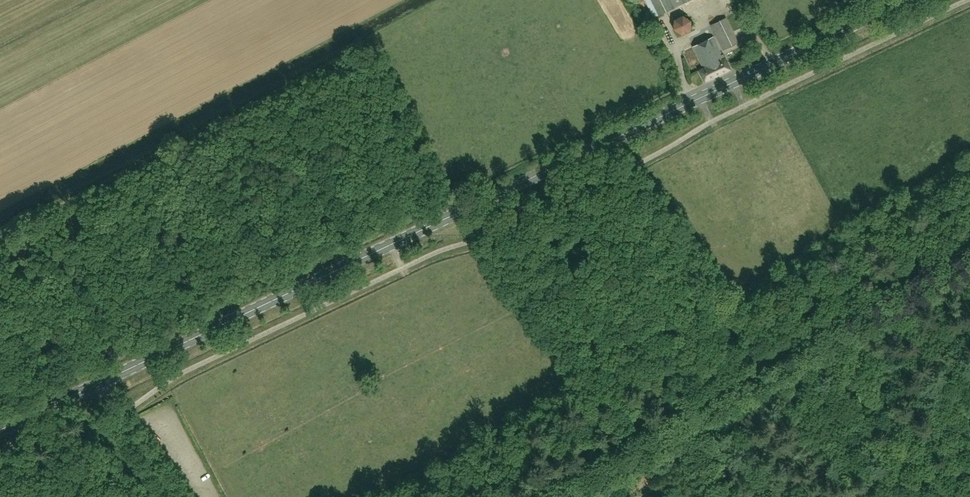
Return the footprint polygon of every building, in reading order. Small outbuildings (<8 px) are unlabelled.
[(674,7),(671,0),(651,0),(659,15),(674,7)] [(704,4),(709,14),(727,5),(725,0),(712,0),(704,4)] [(691,31),(691,21),(683,15),(674,20),(674,29),(682,35),(691,31)] [(723,50),(739,42),(726,17),(711,25),(723,50)] [(705,81),(731,69),(723,54),(722,55),(713,37),(693,46),(704,68),(700,70),(705,81)]
